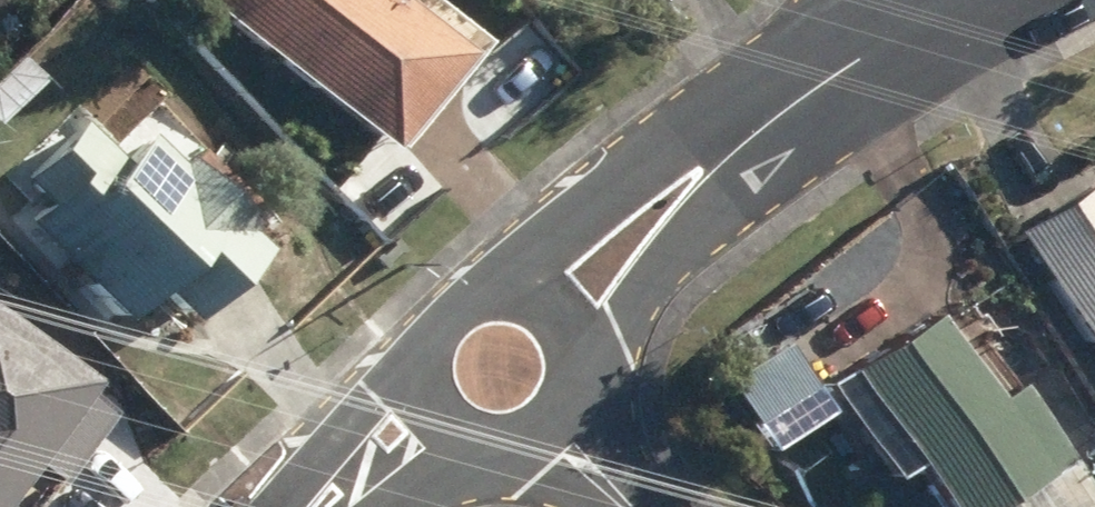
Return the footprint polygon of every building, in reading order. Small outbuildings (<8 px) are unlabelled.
[(409,149),(485,53),(416,0),(218,0),(409,149)] [(41,220),(140,323),(173,291),(203,321),(280,248),(263,232),(269,227),(202,157),(190,166),(165,140),(136,167),(94,124),(34,182),(56,205),(41,220)] [(1094,386),(1094,188),(1092,183),(1005,234),(1094,386)] [(107,384),(0,307),(0,506),(19,506),(107,384)] [(913,506),(971,506),(1040,467),(994,389),(970,401),(922,320),(834,373),(913,506)]
